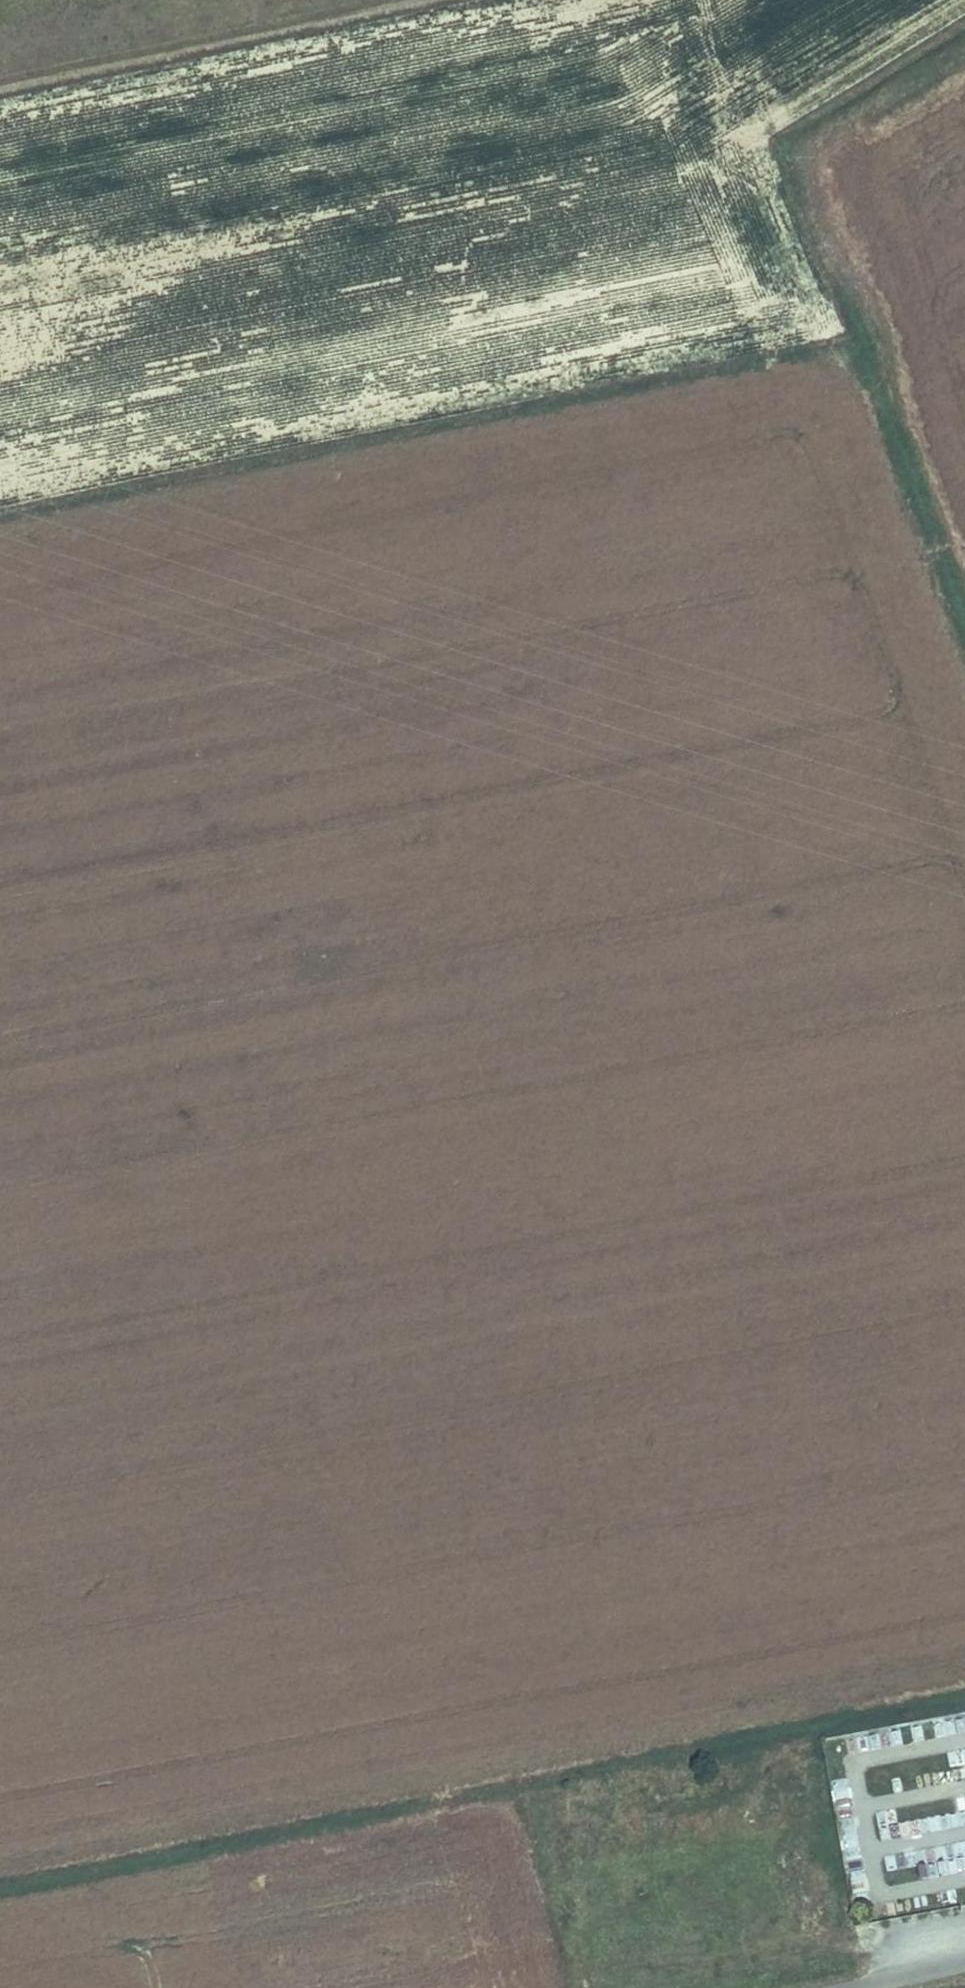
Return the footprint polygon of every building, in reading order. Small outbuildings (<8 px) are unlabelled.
[(915,1852),(916,1876),(948,1873),(947,1849),(915,1852)]
